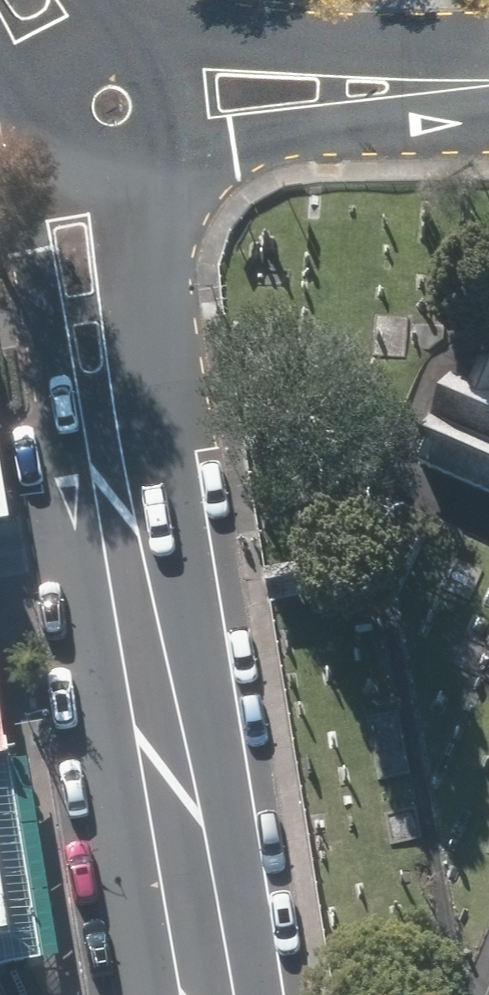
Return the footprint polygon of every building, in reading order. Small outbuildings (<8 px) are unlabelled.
[(450,372),(413,455),(488,489),(488,359),(480,355),(469,380),(450,372)]
